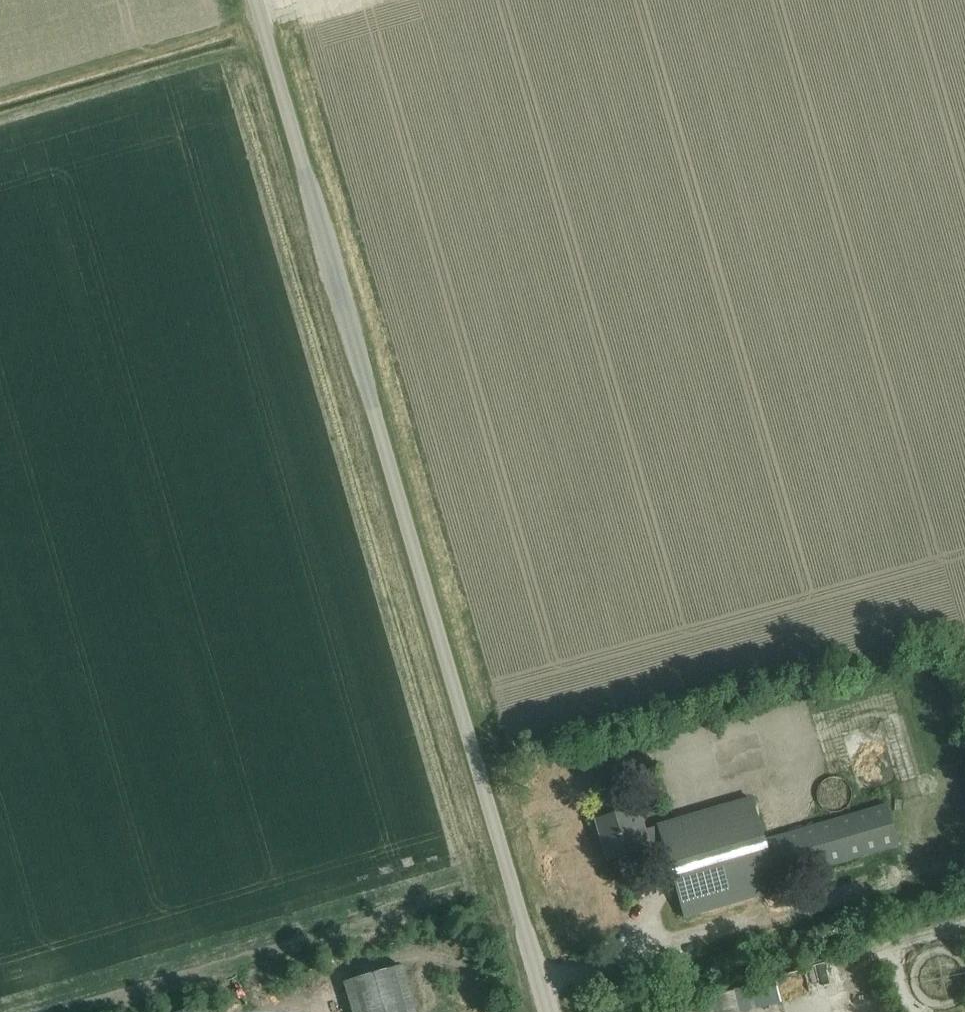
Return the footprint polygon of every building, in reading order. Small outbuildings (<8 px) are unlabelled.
[(964,802),(964,789),(948,795),(952,806),(964,802)] [(658,826),(663,843),(684,918),(778,891),(775,881),(763,840),(751,798),(657,824),(658,826)] [(763,840),(775,881),(898,846),(886,805),(763,840)] [(636,809),(597,821),(608,858),(663,843),(658,826),(642,831),(636,809)] [(402,965),(344,982),(352,1011),(416,1011),(402,965)]
